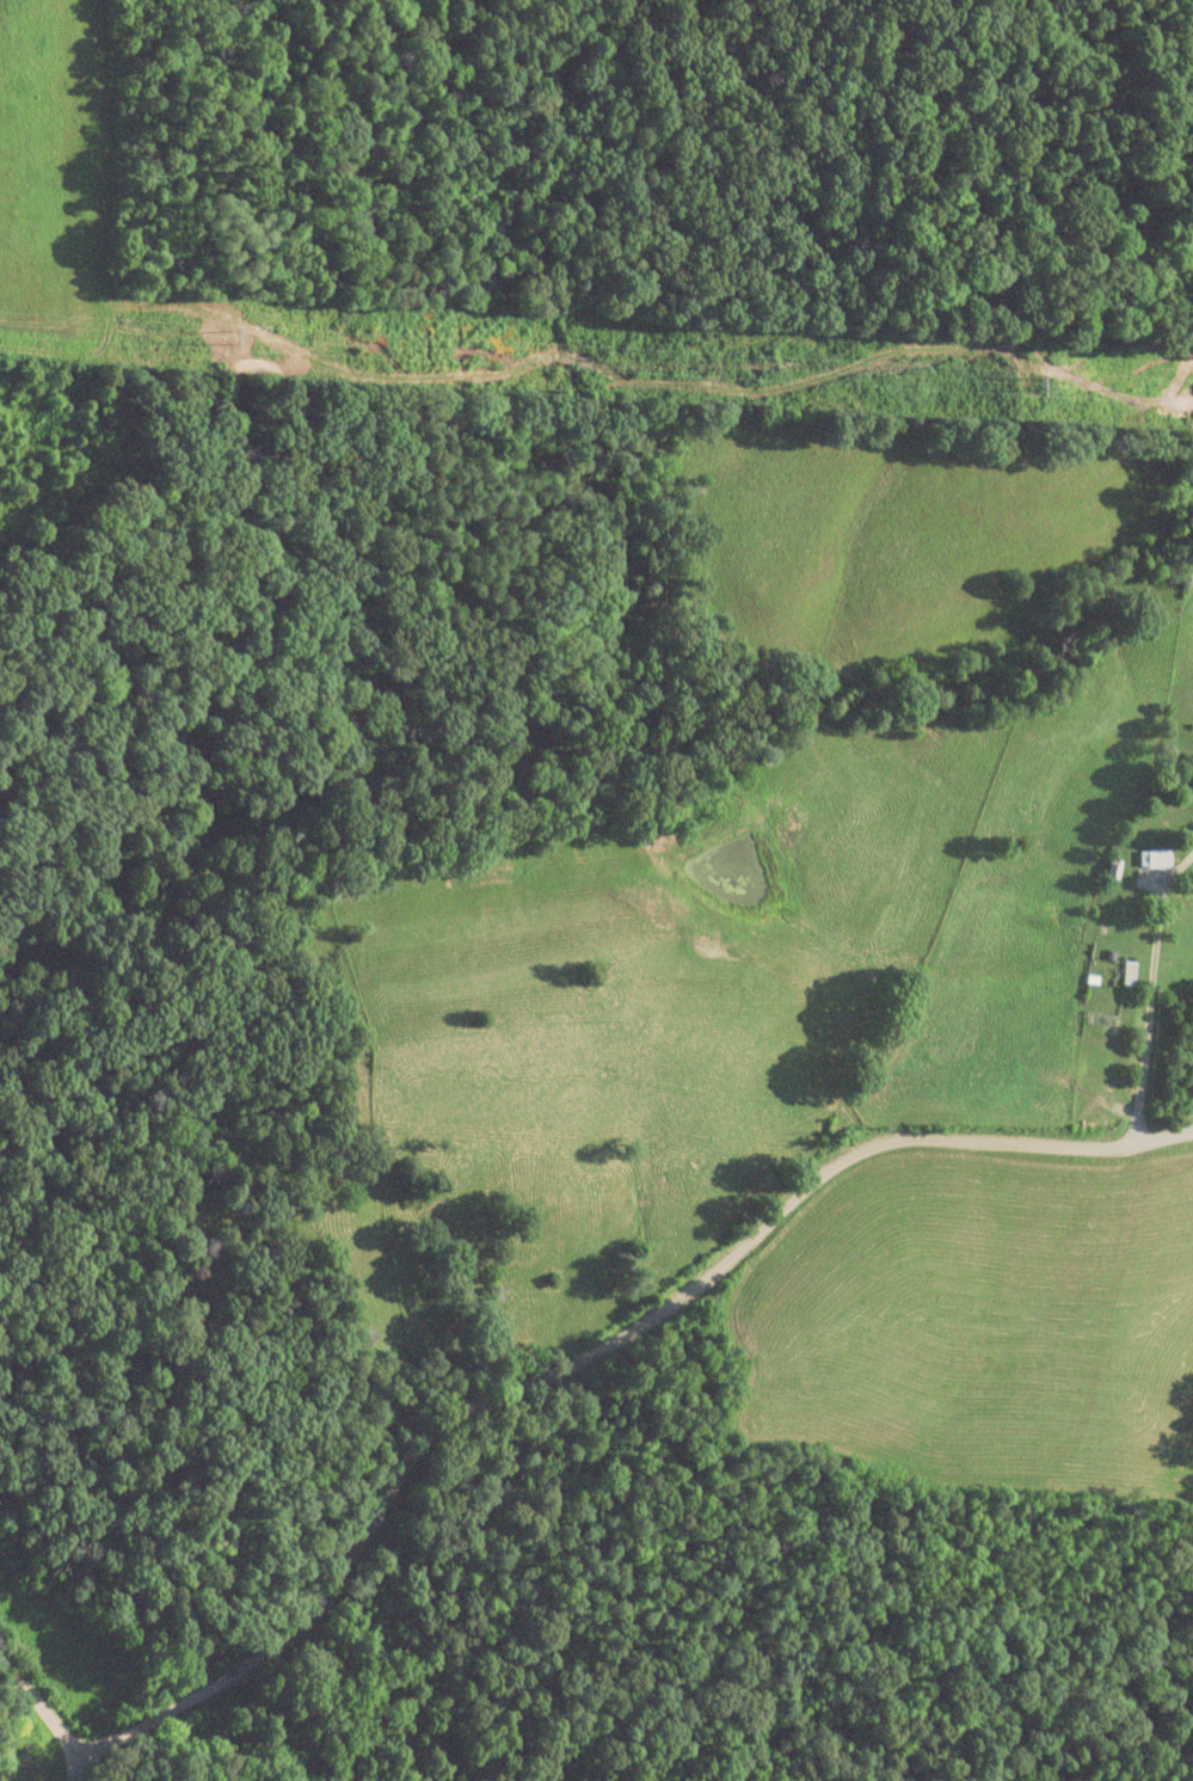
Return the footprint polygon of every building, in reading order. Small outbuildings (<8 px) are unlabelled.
[(1174,868),(1174,849),(1151,849),(1151,868),(1174,868)] [(1137,962),(1127,962),(1127,987),(1137,987),(1137,962)]
